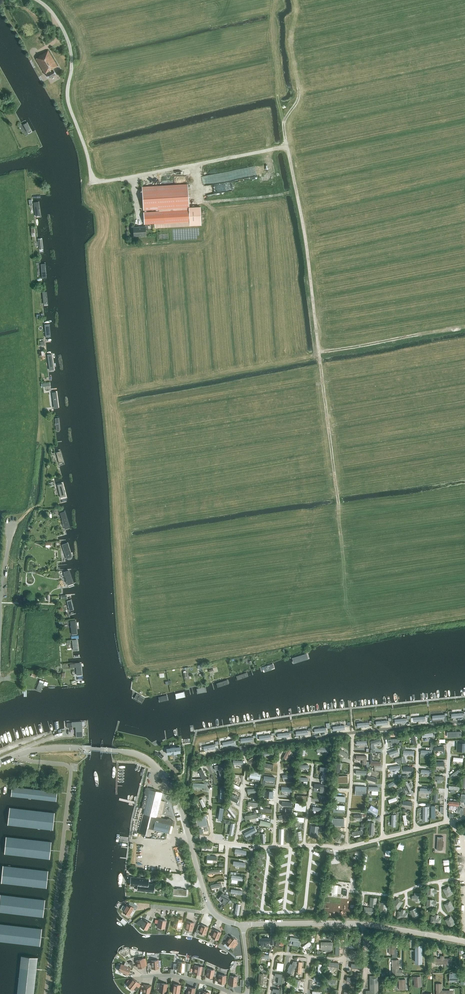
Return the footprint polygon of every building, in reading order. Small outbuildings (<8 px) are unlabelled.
[(53,69),(58,66),(48,50),(39,55),(39,56),(36,59),(45,74),(46,73),(49,78),(56,74),(53,69)] [(28,133),(31,131),(27,123),(23,125),(28,133)] [(133,227),(134,236),(146,235),(145,229),(148,229),(148,224),(154,223),(155,227),(201,225),(200,206),(189,207),(188,184),(142,186),(143,210),(144,210),(144,212),(144,224),(145,224),(145,226),(133,227)] [(64,487),(58,488),(61,498),(66,497),(64,487)] [(60,513),(66,530),(70,528),(65,512),(60,513)] [(73,558),(67,543),(62,545),(67,560),(73,558)] [(69,570),(63,572),(69,588),(74,586),(69,570)] [(307,653),(291,658),(293,664),(309,659),(307,653)] [(275,663),(262,667),(263,672),(276,667),(275,663)] [(246,672),(236,676),(237,681),(248,677),(246,672)] [(40,692),(44,681),(39,680),(35,690),(40,692)] [(144,698),(135,693),(132,699),(141,704),(144,698)] [(168,694),(158,697),(159,702),(169,700),(168,694)] [(72,726),(75,726),(76,737),(83,736),(82,726),(82,722),(72,722),(72,724),(72,726)] [(379,738),(370,741),(371,745),(371,746),(372,749),(375,748),(374,744),(380,742),(379,738)] [(289,746),(283,756),(287,758),(293,748),(289,746)] [(347,757),(349,753),(340,746),(337,750),(347,757)] [(366,761),(367,755),(356,755),(356,759),(362,760),(362,764),(362,766),(366,766),(366,764),(366,761)] [(299,763),(299,772),(310,772),(310,763),(299,763)] [(214,766),(215,770),(219,769),(221,779),(225,778),(222,764),(214,766)] [(205,768),(199,768),(198,772),(197,772),(196,779),(204,779),(205,768)] [(451,774),(454,777),(462,771),(460,768),(451,774)] [(250,771),(249,778),(260,780),(261,773),(250,771)] [(360,785),(363,777),(357,775),(354,783),(360,785)] [(231,785),(239,789),(241,783),(234,779),(231,785)] [(397,786),(396,783),(399,781),(398,779),(389,782),(391,786),(393,785),(394,787),(397,786)] [(12,786),(11,795),(56,801),(57,791),(12,786)] [(145,793),(142,808),(145,808),(144,813),(151,815),(148,827),(150,828),(153,829),(155,829),(169,833),(171,825),(172,825),(172,824),(173,820),(171,820),(171,819),(167,818),(166,819),(156,816),(160,801),(162,792),(152,790),(151,788),(147,787),(145,788),(144,792),(145,793)] [(206,805),(204,800),(207,799),(205,796),(197,800),(201,808),(206,805)] [(371,804),(368,810),(376,813),(378,807),(371,804)] [(10,807),(8,824),(53,829),(54,821),(54,820),(55,812),(10,807)] [(234,818),(236,815),(231,809),(228,811),(234,818)] [(311,825),(309,837),(317,837),(318,826),(311,825)] [(256,827),(244,831),(246,835),(257,831),(256,827)] [(7,836),(5,853),(50,858),(51,850),(51,849),(52,841),(7,836)] [(356,861),(345,857),(343,861),(355,865),(356,861)] [(3,865),(1,882),(47,887),(47,879),(48,878),(48,870),(3,865)] [(153,893),(153,885),(148,885),(148,879),(130,877),(129,887),(137,888),(136,892),(153,893)] [(331,896),(337,896),(337,893),(341,893),(342,886),(329,884),(328,892),(332,892),(331,896)] [(222,892),(220,896),(224,899),(222,902),(225,904),(230,898),(222,892)] [(0,895),(0,911),(43,916),(44,908),(44,907),(45,899),(0,894),(0,895)] [(388,902),(380,902),(380,911),(387,912),(388,902)] [(133,908),(127,904),(125,907),(122,905),(120,909),(129,915),(133,908)] [(143,921),(141,919),(142,918),(141,918),(135,923),(135,924),(137,922),(140,924),(139,926),(140,926),(147,930),(148,927),(149,925),(150,923),(144,919),(143,921)] [(182,928),(184,922),(181,922),(182,919),(175,918),(173,927),(180,928),(182,928)] [(159,919),(159,920),(158,923),(157,927),(164,928),(166,921),(159,919)] [(187,921),(185,921),(184,925),(186,925),(185,929),(192,930),(194,923),(187,921)] [(40,945),(41,937),(41,936),(42,928),(0,923),(0,941),(40,945)] [(198,924),(195,932),(198,933),(199,932),(205,934),(208,927),(201,924),(201,925),(198,924)] [(213,933),(211,937),(218,939),(221,932),(214,929),(214,930),(213,933)] [(237,940),(231,935),(225,943),(231,947),(232,946),(234,948),(238,943),(236,941),(237,940)] [(294,941),(293,944),(297,945),(298,941),(301,942),(302,937),(291,936),(290,940),(294,941)] [(259,938),(259,942),(265,942),(265,947),(269,947),(269,938),(259,938)] [(396,943),(389,943),(390,954),(392,954),(392,957),(397,957),(397,949),(396,949),(396,943)] [(36,971),(36,968),(38,957),(21,955),(17,993),(34,993),(36,971)] [(444,963),(444,958),(444,955),(441,955),(441,958),(437,958),(437,957),(433,957),(434,963),(436,963),(436,964),(444,963)] [(138,968),(145,966),(143,959),(136,961),(138,968)] [(399,969),(399,959),(393,959),(393,975),(403,975),(403,969),(399,969)] [(158,961),(158,960),(151,961),(151,962),(147,963),(148,968),(151,968),(159,968),(158,965),(158,961)] [(335,973),(340,964),(335,961),(330,971),(335,973)] [(356,969),(360,970),(361,962),(353,961),(353,965),(357,965),(356,969)] [(185,962),(178,962),(177,964),(173,963),(173,969),(177,970),(177,971),(184,972),(184,971),(187,971),(187,970),(188,963),(185,963),(185,962)] [(128,975),(130,968),(121,964),(119,971),(128,975)] [(200,974),(202,967),(195,965),(193,973),(200,974)] [(213,977),(213,976),(214,971),(214,970),(207,968),(206,976),(213,977)] [(137,969),(134,972),(139,977),(142,974),(137,969)] [(225,983),(226,975),(218,975),(218,982),(225,983)] [(236,985),(237,976),(230,976),(229,985),(236,985)] [(369,991),(366,991),(366,993),(379,993),(379,976),(369,976),(369,991)] [(136,991),(138,988),(136,986),(138,983),(132,978),(130,981),(129,983),(127,986),(133,990),(133,989),(136,991)] [(160,983),(159,992),(166,993),(167,987),(167,984),(160,983)] [(437,983),(437,990),(436,990),(436,993),(445,993),(445,990),(442,990),(442,983),(437,983)] [(140,993),(149,993),(151,986),(144,984),(143,991),(141,990),(140,993)] [(180,985),(173,984),(172,993),(177,993),(179,993),(180,985)]
